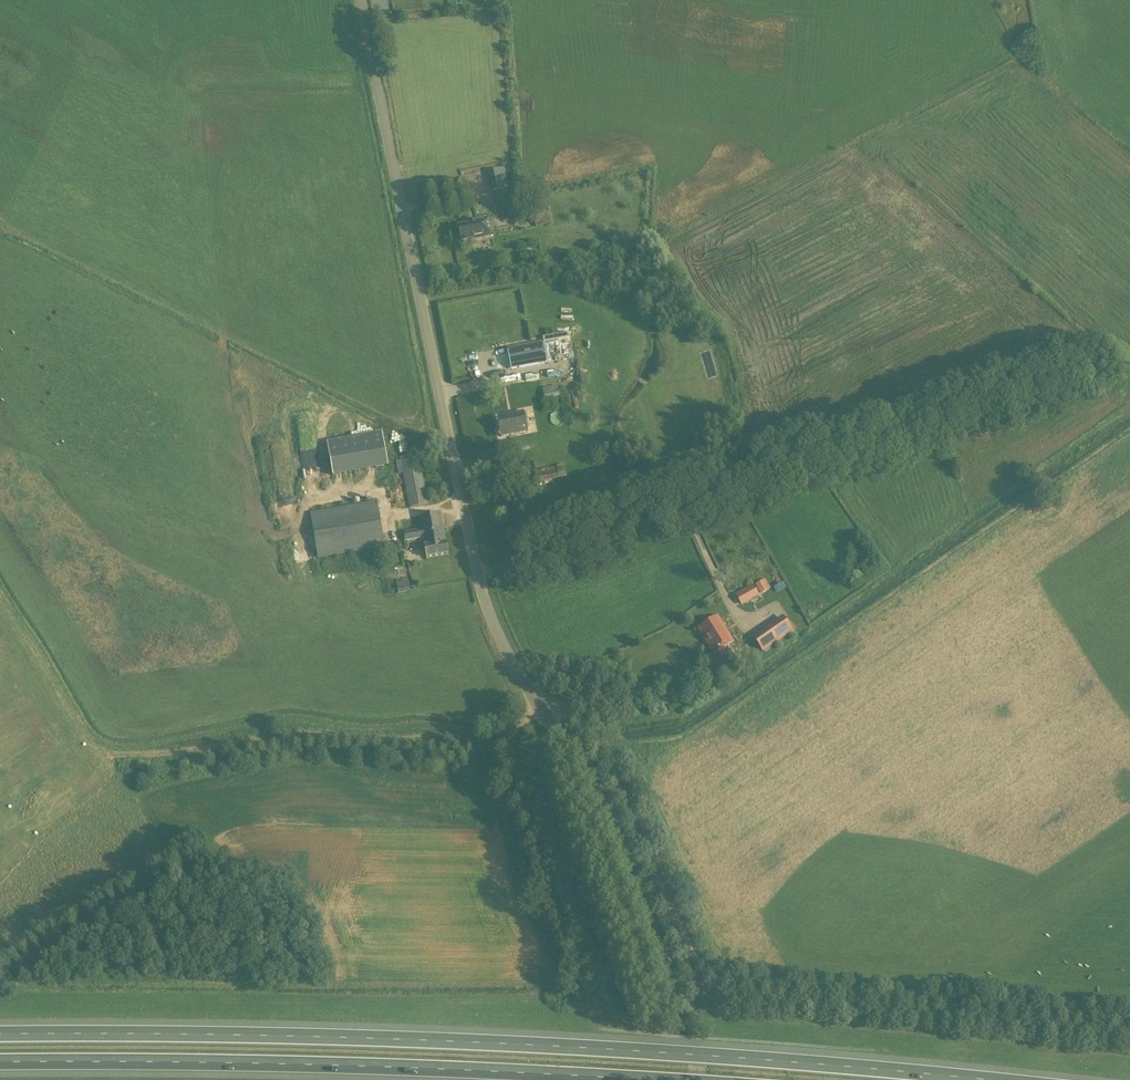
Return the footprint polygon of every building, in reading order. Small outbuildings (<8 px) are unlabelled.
[(508,189),(504,170),(489,173),(493,192),(508,189)] [(549,224),(544,206),(531,208),(535,228),(549,224)] [(488,219),(467,223),(468,225),(458,227),(461,241),(471,239),(471,241),(491,236),(488,219)] [(570,329),(546,332),(548,354),(560,352),(562,367),(572,365),(570,353),(572,352),(571,346),(570,329)] [(507,350),(511,370),(546,363),(543,343),(507,350)] [(542,388),(545,401),(560,398),(557,386),(542,388)] [(501,438),(528,432),(524,413),(497,418),(501,438)] [(388,465),(382,433),(328,442),(334,475),(388,465)] [(419,455),(400,458),(401,461),(396,462),(398,475),(403,474),(410,509),(428,506),(419,455)] [(318,559),(385,547),(377,501),(310,513),(318,559)] [(404,534),(405,543),(423,539),(426,558),(448,554),(446,543),(445,543),(440,514),(419,518),(422,530),(404,534)] [(396,579),(398,593),(410,591),(408,578),(396,579)] [(770,589),(765,580),(755,585),(760,595),(770,589)] [(776,592),(786,588),(783,582),(773,586),(776,592)] [(757,597),(752,589),(738,596),(743,605),(757,597)] [(697,629),(705,642),(726,629),(718,616),(697,629)] [(752,637),(763,652),(793,632),(783,616),(752,637)] [(734,642),(726,629),(705,642),(712,655),(734,642)]
